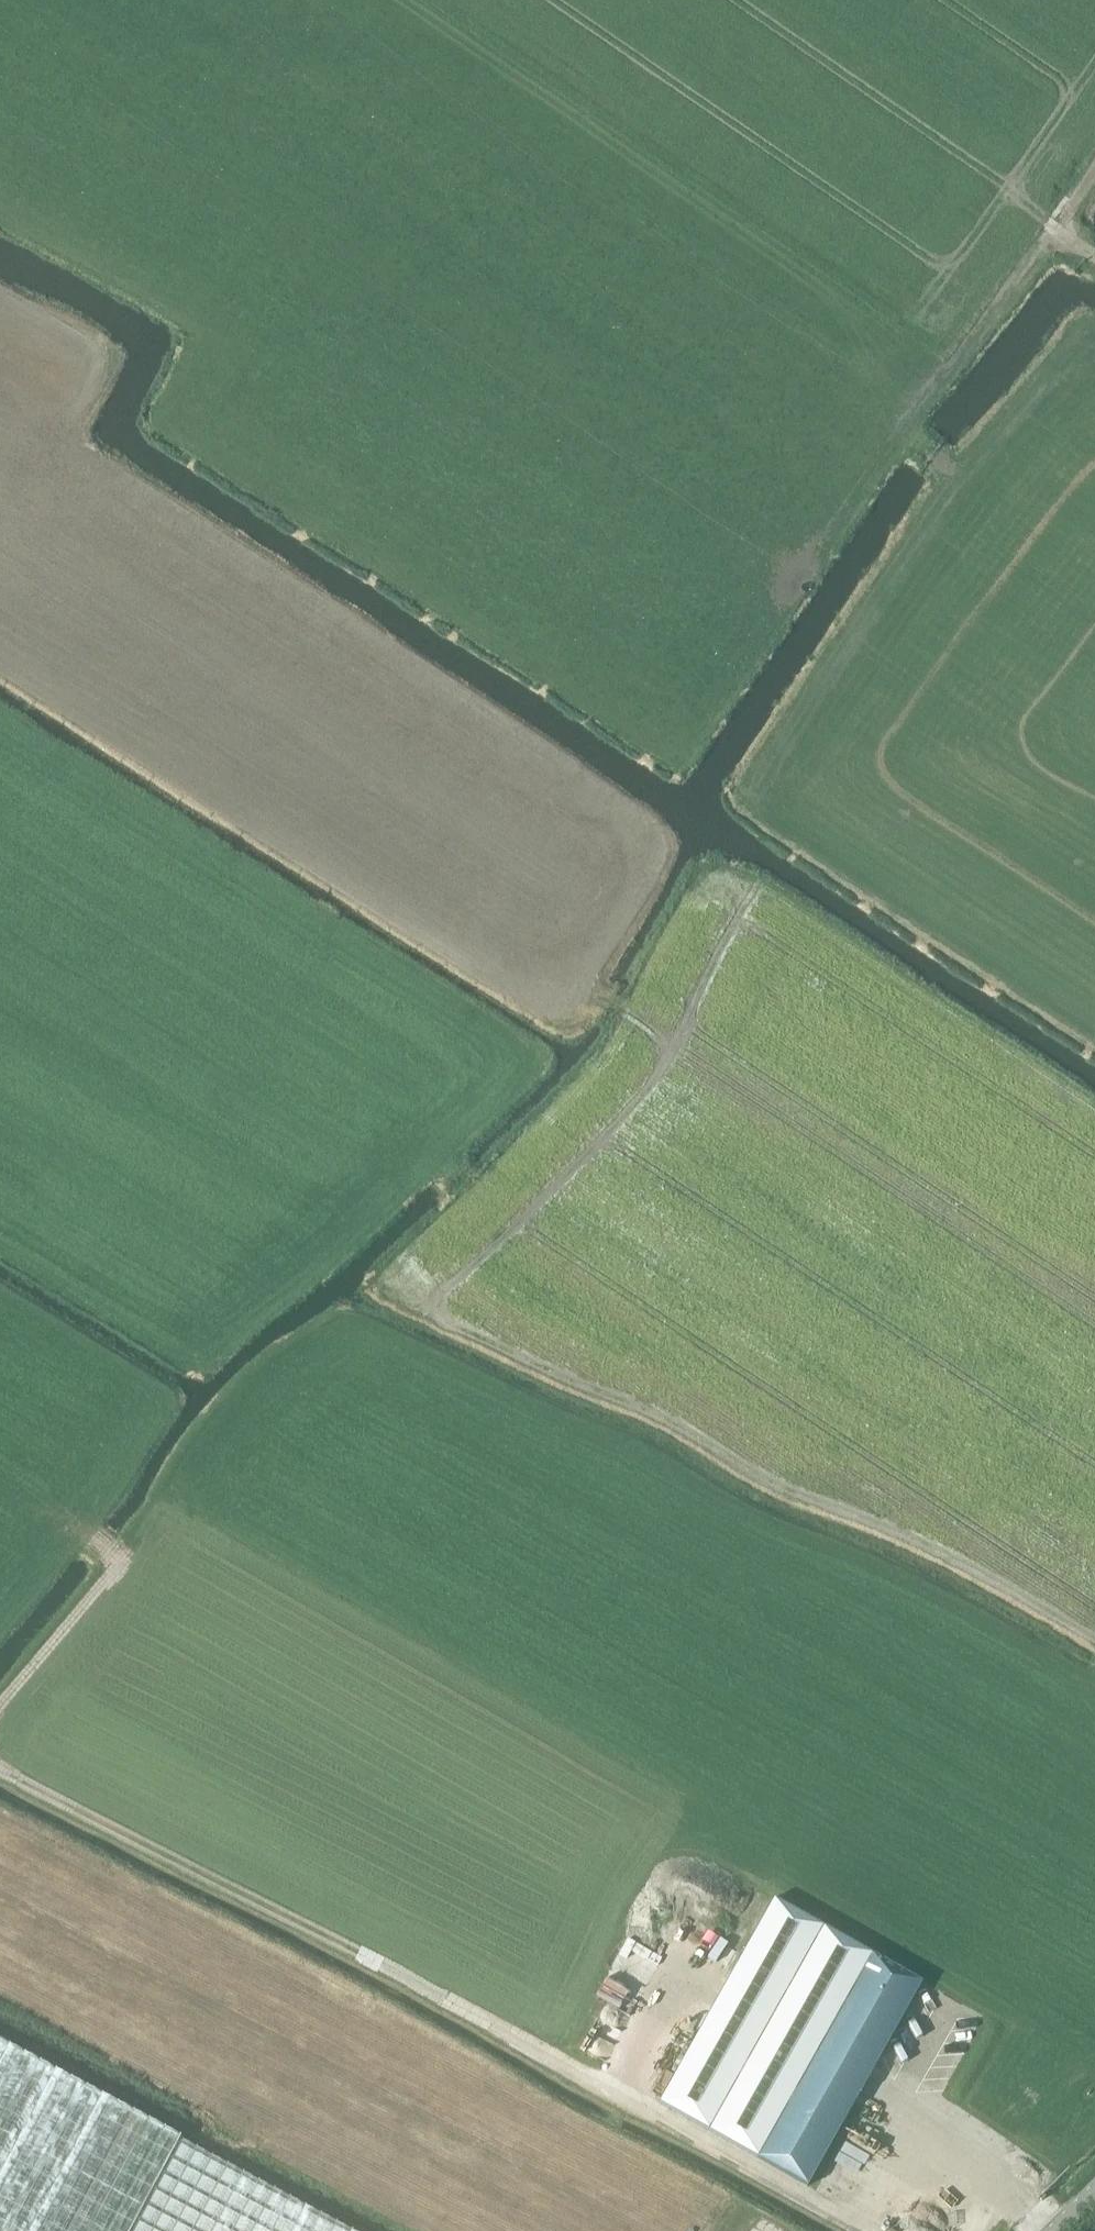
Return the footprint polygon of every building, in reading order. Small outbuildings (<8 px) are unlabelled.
[(775,1899),(660,2102),(759,2158),(808,2186),(923,1982),(873,1954),(775,1899)] [(181,2141),(183,2138),(0,2040),(0,2230),(350,2230),(181,2141)] [(658,2096),(671,2072),(660,2067),(648,2091),(658,2096)]
